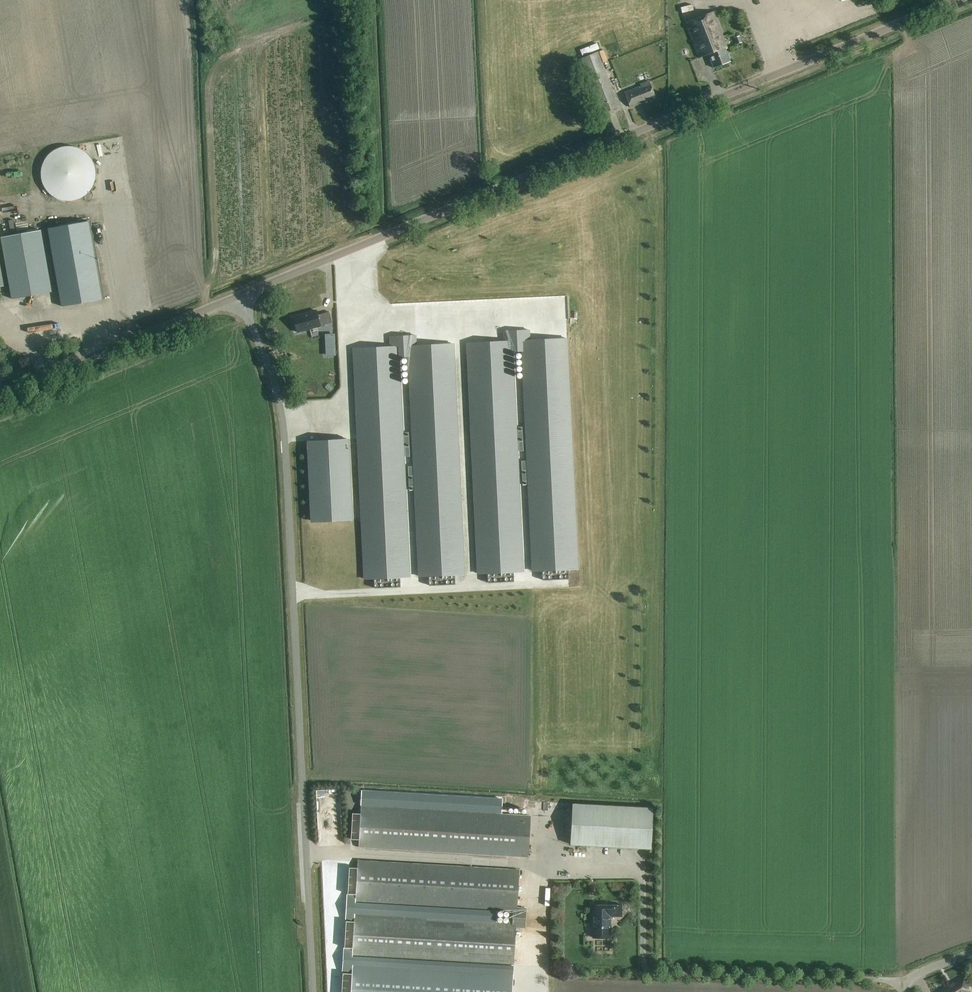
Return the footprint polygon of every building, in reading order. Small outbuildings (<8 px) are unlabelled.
[(853,3),(841,7),(844,16),(856,12),(853,3)] [(730,62),(725,50),(728,49),(714,13),(686,23),(700,59),(709,56),(714,69),(730,62)] [(601,114),(619,107),(599,52),(580,59),(601,114)] [(646,102),(654,100),(652,97),(655,96),(649,81),(640,85),(641,87),(625,94),(631,109),(641,105),(640,103),(646,100),(646,102)] [(45,159),(40,171),(42,184),(50,195),(62,200),(75,200),(86,193),(94,182),(95,169),(90,157),(80,149),(67,146),(54,150),(45,159)] [(62,306),(103,299),(89,222),(49,229),(62,306)] [(12,299),(53,292),(42,231),(2,238),(12,299)] [(293,316),(293,319),(294,320),(297,331),(331,322),(328,312),(317,315),(316,310),(293,316)] [(567,557),(576,557),(572,506),(566,419),(564,397),(561,345),(559,326),(529,329),(523,329),(522,319),(496,321),(497,331),(493,331),(460,334),(473,513),(477,564),(486,563),(487,573),(513,571),(512,561),(521,561),(518,510),(506,351),(505,342),(505,341),(505,330),(506,336),(506,339),(506,341),(514,340),(515,340),(514,335),(514,331),(514,330),(515,330),(517,368),(519,391),(528,509),(531,560),(541,559),(541,569),(567,567),(567,557)] [(454,566),(464,565),(460,515),(454,427),(452,405),(448,354),(447,335),(417,337),(410,338),(410,328),(384,330),(384,339),(384,340),(381,340),(348,342),(361,521),(364,572),(374,572),(374,581),(400,579),(400,570),(409,569),(405,518),(394,360),(393,350),(392,339),(393,339),(394,344),(394,348),(394,350),(402,349),(402,344),(402,340),(402,338),(405,376),(407,400),(415,518),(419,569),(428,568),(429,577),(455,575),(454,566)] [(343,387),(303,390),(309,470),(348,467),(343,387)] [(651,850),(653,808),(572,804),(570,846),(651,850)] [(529,858),(531,816),(361,806),(359,848),(529,858)] [(524,927),(525,907),(516,906),(518,869),(357,859),(355,901),(512,910),(511,922),(354,913),(352,954),(513,964),(515,926),(524,927)] [(620,915),(620,904),(592,903),(592,937),(609,937),(609,921),(610,921),(610,915),(620,915)] [(351,964),(349,991),(511,991),(512,974),(351,964)] [(961,977),(950,984),(951,985),(947,987),(947,986),(936,991),(970,991),(961,977)]
